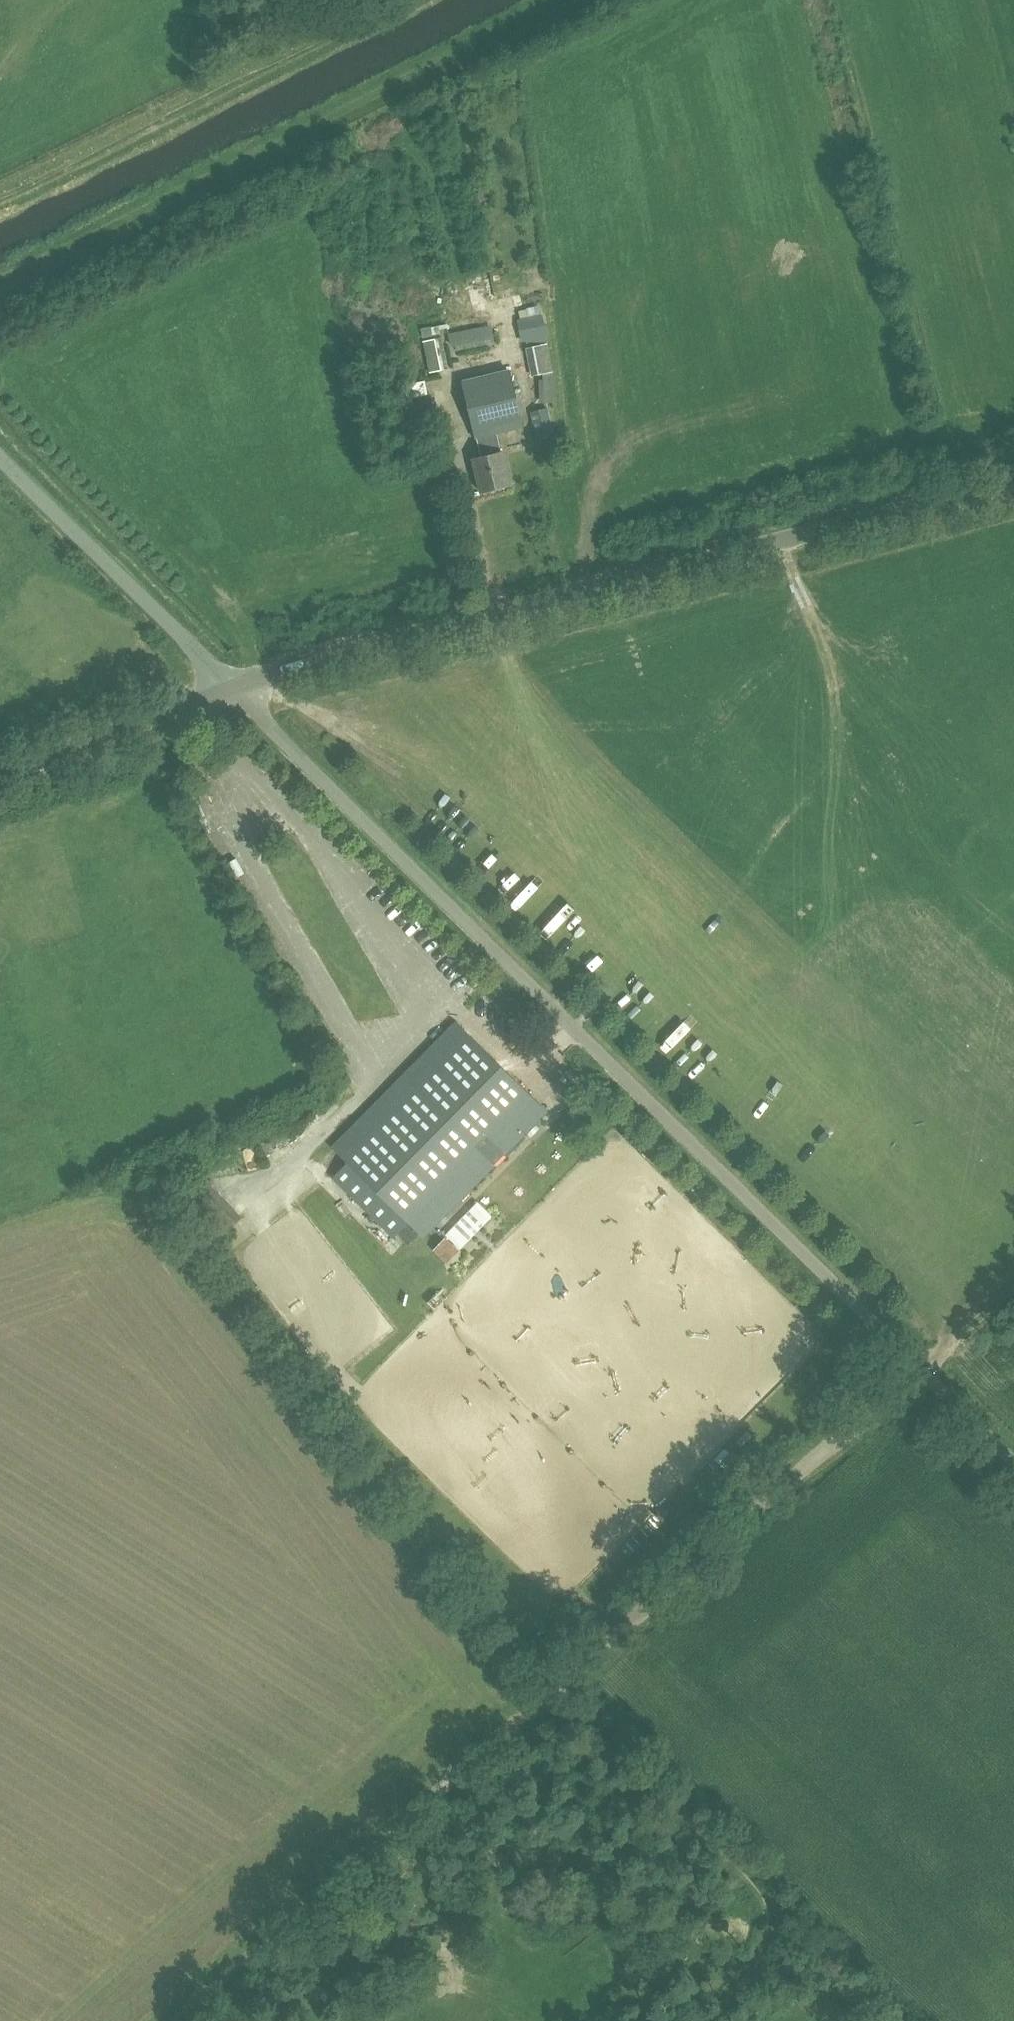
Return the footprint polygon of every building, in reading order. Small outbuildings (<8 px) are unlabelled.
[(547,336),(543,316),(519,321),(523,341),(547,336)] [(451,343),(493,335),(492,327),(485,329),(450,336),(451,343)] [(441,370),(434,339),(425,341),(431,372),(441,370)] [(546,403),(554,402),(552,372),(547,344),(529,348),(534,376),(544,378),(546,403)] [(496,433),(523,427),(511,370),(464,381),(477,438),(479,437),(483,457),(473,459),(481,491),(510,484),(503,452),(501,453),(496,433)] [(553,432),(547,409),(532,413),(537,436),(553,432)] [(333,1176),(394,1236),(408,1222),(422,1236),(546,1111),(456,1023),(333,1148),(347,1162),(333,1176)] [(241,1217),(204,1181),(183,1202),(220,1239),(241,1217)]
